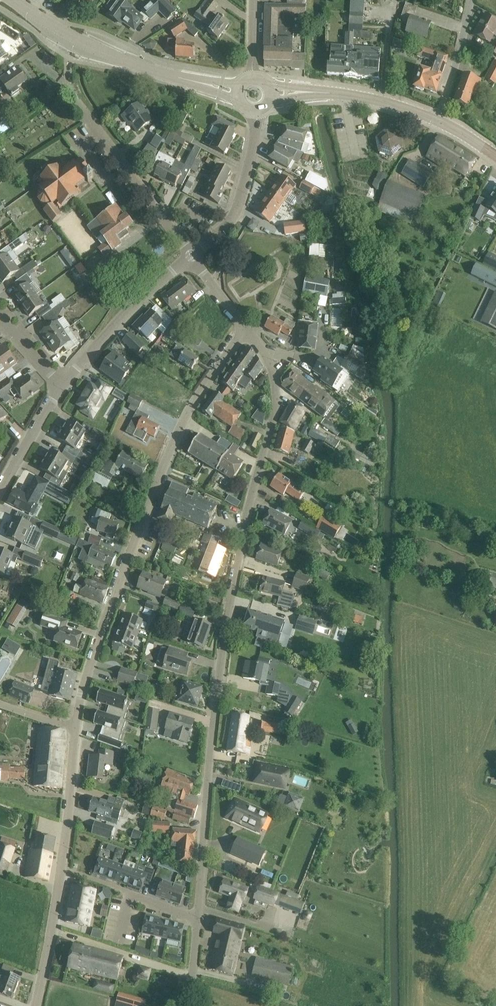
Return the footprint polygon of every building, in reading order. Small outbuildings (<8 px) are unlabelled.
[(108,5),(113,9),(109,15),(114,18),(115,20),(117,22),(119,22),(120,23),(122,20),(124,21),(128,24),(134,29),(141,20),(145,22),(150,17),(151,18),(159,10),(151,1),(141,10),(143,12),(140,14),(132,8),(121,0),(119,0),(118,2),(114,0),(112,0),(108,5)] [(206,31),(218,39),(229,23),(218,15),(214,21),(209,17),(218,4),(212,0),(206,0),(195,16),(204,22),(209,26),(206,31)] [(417,6),(408,3),(405,2),(399,21),(409,24),(407,31),(416,34),(417,31),(426,34),(425,37),(426,37),(431,23),(427,22),(427,21),(425,21),(414,17),(417,6)] [(264,61),(264,67),(271,67),(272,61),(292,62),(291,67),(291,69),(304,69),(304,59),(305,55),(292,54),(293,29),(293,15),(295,15),(306,16),(306,6),(293,6),(280,6),(276,6),(266,5),(265,20),(264,61)] [(349,26),(363,26),(363,25),(364,25),(364,13),(350,13),(349,26)] [(495,18),(486,13),(480,25),(478,24),(473,34),(489,42),(493,35),(495,37),(495,19),(495,18)] [(181,20),(187,29),(195,37),(199,33),(184,18),(181,20)] [(175,37),(187,29),(181,20),(169,28),(175,37)] [(328,63),(327,74),(344,75),(345,65),(348,65),(348,55),(351,55),(352,47),(353,47),(353,39),(354,34),(354,31),(362,32),(362,31),(363,26),(349,26),(349,33),(346,33),(345,46),(342,46),(332,45),(331,45),(330,63),(328,63)] [(354,31),(354,34),(353,39),(373,40),(374,31),(362,31),(362,32),(354,31)] [(151,39),(142,46),(152,51),(157,43),(151,39)] [(194,58),(195,45),(184,44),(184,41),(168,40),(167,48),(176,49),(175,57),(194,58)] [(380,49),(353,47),(352,47),(351,55),(348,55),(348,65),(345,65),(344,75),(378,78),(380,57),(380,49)] [(417,77),(414,87),(423,90),(424,89),(436,92),(442,76),(441,75),(445,64),(448,57),(448,56),(439,53),(420,47),(417,55),(433,61),(429,71),(420,68),(417,77)] [(485,79),(494,84),(495,81),(495,62),(494,61),(485,79)] [(0,71),(0,94),(1,93),(2,89),(5,86),(12,96),(20,91),(17,87),(26,81),(17,68),(5,76),(1,71),(0,71)] [(464,73),(454,101),(468,106),(472,95),(475,96),(481,79),(464,73)] [(145,112),(139,103),(124,114),(137,132),(154,120),(147,111),(145,112)] [(181,111),(178,117),(184,120),(187,114),(181,111)] [(370,122),(379,123),(380,114),(371,113),(370,122)] [(164,115),(153,122),(158,128),(168,121),(164,115)] [(210,133),(230,144),(233,139),(232,138),(235,133),(232,132),(235,126),(216,116),(212,125),(213,126),(210,133)] [(178,117),(170,133),(175,135),(181,138),(183,133),(179,131),(184,120),(178,117)] [(278,143),(297,151),(301,152),(307,132),(296,129),(295,131),(286,128),(283,138),(282,137),(280,144),(278,143)] [(401,147),(402,147),(401,146),(399,135),(400,134),(399,133),(398,134),(387,130),(387,129),(386,129),(386,130),(377,138),(376,138),(376,139),(377,139),(379,151),(378,152),(379,152),(380,151),(391,155),(391,156),(392,156),(392,155),(401,147)] [(170,133),(164,143),(169,146),(175,135),(170,133)] [(228,149),(230,144),(210,133),(207,138),(213,141),(210,146),(224,154),(227,148),(228,149)] [(466,177),(471,168),(476,160),(438,137),(433,145),(426,156),(450,171),(452,168),(466,177)] [(297,151),(278,143),(278,144),(279,144),(276,149),(274,149),(269,158),(288,168),(297,151)] [(150,145),(148,144),(143,150),(153,158),(158,150),(150,145)] [(193,164),(195,159),(197,156),(193,153),(190,159),(189,159),(185,165),(176,160),(173,167),(172,166),(164,181),(169,184),(170,183),(175,186),(184,170),(188,172),(193,164)] [(164,181),(172,166),(175,160),(171,157),(167,164),(162,161),(154,175),(160,178),(159,179),(164,181)] [(88,182),(93,178),(94,178),(90,174),(91,173),(81,159),(75,163),(74,162),(64,170),(59,164),(38,180),(43,186),(40,188),(41,190),(39,194),(38,199),(42,204),(48,204),(51,204),(51,205),(45,210),(53,222),(61,216),(56,209),(59,207),(60,208),(81,192),(76,186),(86,179),(88,182)] [(410,160),(401,173),(423,187),(432,174),(410,160)] [(193,164),(188,172),(187,175),(192,178),(198,167),(193,164)] [(212,174),(227,182),(229,177),(228,176),(231,171),(217,164),(212,174)] [(388,175),(379,172),(376,179),(375,179),(372,185),(377,190),(383,189),(386,183),(385,182),(388,175)] [(308,173),(303,181),(327,192),(329,190),(326,184),(308,173)] [(202,182),(207,184),(220,191),(223,186),(224,187),(227,182),(212,174),(211,176),(206,174),(202,182)] [(281,175),(270,191),(285,201),(291,205),(294,204),(296,201),(296,198),(290,193),(296,185),(281,175)] [(379,202),(414,216),(417,217),(426,195),(388,180),(379,202)] [(315,187),(303,181),(299,188),(311,194),(315,187)] [(223,193),(220,191),(207,184),(206,185),(208,186),(203,196),(218,204),(221,199),(220,198),(223,193)] [(470,217),(473,218),(480,222),(484,216),(489,208),(490,209),(494,212),(495,213),(495,190),(493,194),(493,195),(491,197),(491,198),(488,201),(487,203),(486,201),(486,200),(479,197),(470,217)] [(270,191),(255,212),(270,222),(277,212),(285,201),(270,191)] [(107,243),(99,249),(104,257),(121,244),(119,241),(128,234),(125,230),(133,224),(126,216),(124,217),(116,206),(97,219),(97,220),(88,227),(97,238),(101,235),(107,243)] [(248,227),(254,230),(258,223),(253,220),(248,227)] [(304,221),(284,223),(285,234),(305,231),(304,221)] [(481,229),(472,250),(479,253),(488,233),(481,229)] [(14,262),(19,258),(13,251),(27,241),(23,235),(8,246),(11,251),(0,258),(0,272),(14,262)] [(487,252),(494,240),(490,237),(482,249),(487,252)] [(310,244),(309,256),(319,257),(325,257),(326,245),(310,244)] [(66,248),(61,252),(64,257),(69,253),(66,248)] [(489,253),(484,263),(495,270),(495,257),(489,253)] [(23,268),(27,274),(42,263),(39,259),(35,262),(34,260),(23,268)] [(14,262),(0,272),(0,279),(3,282),(11,277),(20,270),(14,262)] [(471,274),(495,287),(495,273),(476,263),(476,264),(478,265),(473,274),(471,273),(471,274)] [(21,305),(36,295),(29,285),(33,283),(26,274),(16,281),(20,286),(18,288),(19,289),(13,294),(21,305)] [(175,289),(184,301),(190,295),(191,296),(196,292),(185,277),(179,281),(181,283),(175,289)] [(324,300),(325,284),(304,282),(303,298),(324,300)] [(177,306),(184,301),(175,289),(168,294),(166,291),(161,295),(172,310),(177,307),(177,306)] [(495,293),(495,292),(495,291),(480,322),(481,322),(484,318),(495,324),(495,293)] [(333,292),(333,326),(337,326),(338,319),(336,319),(336,308),(347,309),(347,293),(333,292)] [(42,317),(52,310),(46,301),(42,304),(36,295),(21,305),(29,316),(35,312),(36,314),(38,312),(42,317)] [(432,304),(439,307),(443,298),(436,295),(432,304)] [(49,326),(41,332),(48,342),(64,331),(57,321),(59,320),(57,317),(63,308),(60,304),(52,310),(42,317),(47,323),(49,321),(52,324),(49,326)] [(140,318),(133,326),(140,333),(141,332),(147,338),(157,328),(161,324),(166,329),(173,321),(162,311),(157,316),(151,310),(144,317),(142,320),(140,318)] [(289,336),(292,330),(295,325),(295,324),(287,318),(283,324),(272,316),(265,327),(278,335),(281,331),(289,336)] [(316,340),(317,328),(316,328),(317,322),(300,320),(300,326),(299,326),(299,329),(297,339),(300,339),(299,348),(315,350),(316,340)] [(184,327),(173,321),(163,333),(163,334),(163,335),(176,342),(184,327)] [(64,331),(48,342),(55,353),(64,347),(66,345),(70,350),(80,343),(74,335),(69,328),(68,327),(64,331)] [(145,346),(138,339),(131,332),(123,341),(137,354),(145,346)] [(10,353),(3,344),(0,346),(0,361),(10,353)] [(173,349),(169,355),(179,361),(183,364),(192,369),(198,359),(186,351),(186,349),(178,344),(174,350),(173,349)] [(341,367),(356,377),(360,379),(364,373),(362,364),(365,358),(364,349),(354,345),(346,360),(341,367)] [(248,347),(236,364),(246,371),(237,383),(246,388),(252,380),(254,381),(263,368),(256,356),(249,347),(248,347)] [(128,363),(121,358),(113,352),(101,370),(120,383),(129,370),(125,367),(128,363)] [(0,361),(0,382),(7,377),(4,372),(11,367),(17,363),(10,353),(0,361)] [(146,355),(144,359),(151,364),(154,360),(146,355)] [(343,371),(323,357),(313,371),(315,372),(314,374),(319,377),(320,376),(322,377),(321,380),(332,387),(343,371)] [(236,382),(237,383),(246,371),(236,364),(222,383),(226,385),(219,394),(224,398),(236,382)] [(314,387),(302,377),(294,371),(282,385),(323,418),(336,402),(315,385),(314,387)] [(13,385),(10,380),(0,388),(0,396),(1,397),(10,391),(14,397),(19,393),(24,400),(31,395),(32,395),(33,394),(33,393),(38,390),(29,377),(15,387),(13,385)] [(94,406),(101,394),(107,397),(111,389),(99,381),(95,387),(90,384),(78,405),(83,408),(81,411),(93,418),(98,409),(94,406)] [(224,398),(219,394),(216,392),(202,411),(211,417),(213,414),(232,427),(241,414),(223,401),(224,398)] [(128,402),(139,408),(143,401),(131,395),(128,402)] [(305,411),(300,407),(292,401),(280,422),(294,430),(305,411)] [(371,408),(366,415),(373,418),(377,412),(371,408)] [(264,418),(265,414),(264,414),(260,411),(258,409),(256,412),(264,418)] [(125,432),(132,435),(140,440),(144,432),(154,437),(159,426),(144,418),(146,414),(137,410),(125,432)] [(323,425),(337,435),(341,430),(327,420),(323,425)] [(68,421),(63,430),(81,441),(86,432),(68,421)] [(304,423),(299,432),(308,436),(312,428),(307,425),(304,423)] [(240,440),(245,432),(234,425),(229,433),(240,440)] [(289,454),(295,432),(280,428),(274,450),(289,454)] [(320,441),(324,433),(313,428),(309,436),(320,441)] [(108,437),(94,429),(90,436),(104,444),(108,437)] [(69,453),(76,458),(92,467),(96,461),(76,450),(81,441),(63,430),(57,439),(72,447),(69,453)] [(261,436),(255,433),(249,446),(255,449),(261,436)] [(200,434),(188,453),(216,471),(216,470),(233,481),(244,463),(234,456),(240,447),(233,443),(233,445),(221,437),(216,444),(200,434)] [(308,439),(302,449),(310,454),(315,443),(308,439)] [(50,450),(45,459),(63,470),(64,470),(67,472),(76,458),(69,453),(64,450),(61,456),(50,450)] [(148,466),(139,461),(122,452),(116,465),(102,458),(91,479),(94,480),(94,483),(97,482),(102,485),(103,487),(105,487),(107,488),(118,467),(141,479),(148,466)] [(59,478),(63,470),(45,459),(40,468),(53,476),(49,481),(61,488),(65,482),(59,478)] [(303,491),(287,480),(278,474),(270,486),(284,495),(286,492),(297,500),(303,491)] [(14,492),(8,503),(17,507),(30,514),(35,504),(37,504),(44,491),(68,504),(74,495),(62,489),(61,488),(58,487),(49,482),(48,483),(45,481),(36,476),(26,495),(25,498),(14,492)] [(184,487),(184,488),(172,482),(161,509),(162,509),(158,518),(171,524),(174,514),(198,525),(208,528),(218,503),(194,493),(192,498),(186,495),(188,489),(184,487)] [(236,499),(232,504),(237,508),(241,502),(236,499)] [(119,523),(109,520),(111,514),(95,509),(93,515),(93,517),(91,522),(99,524),(97,530),(107,533),(106,537),(113,539),(119,523)] [(292,520),(280,514),(271,509),(263,523),(265,524),(264,526),(270,527),(284,535),(292,520)] [(342,526),(324,516),(317,528),(334,538),(342,526)] [(13,526),(7,538),(15,541),(16,541),(28,546),(34,532),(42,535),(43,532),(40,531),(44,523),(32,517),(29,523),(14,517),(10,525),(13,526)] [(65,519),(62,525),(68,528),(71,522),(65,519)] [(303,521),(299,528),(324,543),(328,536),(303,521)] [(43,532),(57,539),(61,530),(44,523),(40,531),(43,532)] [(92,535),(89,542),(98,546),(101,538),(92,535)] [(202,542),(199,551),(206,554),(200,571),(215,577),(226,551),(216,547),(218,539),(205,535),(202,542)] [(177,543),(165,538),(161,548),(173,553),(177,543)] [(80,539),(76,546),(83,549),(78,559),(87,563),(89,557),(105,564),(111,566),(116,555),(107,551),(93,545),(80,539)] [(282,552),(271,548),(261,545),(256,558),(277,566),(282,552)] [(5,574),(6,575),(10,576),(11,575),(14,570),(13,568),(10,567),(12,562),(15,563),(18,557),(13,555),(13,554),(5,551),(0,549),(0,572),(5,574)] [(314,551),(312,555),(320,560),(322,556),(314,551)] [(26,552),(22,560),(40,567),(43,559),(26,552)] [(331,574),(321,568),(317,575),(327,580),(331,574)] [(71,579),(76,581),(79,575),(73,573),(71,579)] [(166,581),(153,576),(143,573),(138,587),(160,596),(166,581)] [(295,580),(307,584),(310,578),(297,573),(295,580)] [(285,583),(273,580),(264,577),(260,591),(280,596),(278,605),(292,608),(295,597),(293,592),(283,590),(285,583)] [(86,580),(84,587),(76,584),(73,592),(103,603),(108,588),(86,580)] [(307,584),(295,580),(293,586),(305,591),(307,584)] [(468,587),(465,596),(485,602),(487,592),(468,587)] [(178,610),(181,603),(166,597),(164,604),(178,610)] [(21,599),(17,605),(26,610),(29,604),(21,599)] [(163,607),(147,601),(145,608),(160,613),(163,607)] [(17,605),(7,622),(8,622),(5,627),(8,629),(11,624),(17,627),(27,611),(26,610),(17,605)] [(195,610),(182,605),(180,612),(193,616),(195,610)] [(284,621),(258,613),(249,610),(243,627),(258,632),(257,637),(277,643),(284,621)] [(127,631),(137,635),(143,620),(124,613),(119,625),(128,628),(127,631)] [(69,630),(70,629),(59,626),(54,624),(56,617),(44,614),(40,626),(57,631),(54,641),(77,648),(82,633),(73,630),(72,631),(69,630)] [(364,617),(356,615),(354,621),(362,624),(364,617)] [(317,622),(299,616),(295,630),(313,636),(317,622)] [(211,625),(202,622),(195,619),(187,642),(203,648),(211,625)] [(128,628),(119,625),(113,641),(132,648),(137,635),(127,631),(128,628)] [(160,631),(155,628),(152,636),(158,640),(160,631)] [(8,639),(2,648),(15,656),(21,647),(8,639)] [(187,654),(177,651),(170,648),(164,667),(186,675),(191,661),(185,659),(187,654)] [(246,662),(243,678),(258,681),(260,681),(259,684),(268,686),(266,694),(278,696),(280,684),(269,682),(266,681),(270,660),(269,660),(259,658),(258,664),(246,662)] [(77,674),(56,669),(49,695),(70,701),(77,674)] [(122,669),(120,675),(135,680),(137,673),(122,669)] [(137,673),(135,679),(146,682),(148,676),(137,673)] [(135,680),(120,675),(118,681),(133,686),(135,680)] [(29,703),(34,689),(15,681),(9,695),(29,703)] [(183,681),(180,689),(178,689),(176,690),(174,697),(176,699),(178,699),(177,700),(197,706),(202,687),(183,681)] [(106,714),(124,720),(129,707),(127,706),(129,699),(128,699),(128,698),(127,698),(101,690),(101,689),(100,689),(96,702),(97,702),(109,706),(106,714)] [(284,711),(293,716),(302,701),(293,696),(284,711)] [(159,711),(147,710),(145,731),(146,731),(145,734),(154,735),(154,732),(157,732),(159,711)] [(119,741),(126,720),(124,720),(106,714),(98,711),(96,714),(95,714),(93,720),(95,720),(93,724),(94,724),(94,723),(105,727),(102,736),(100,735),(98,741),(121,750),(123,744),(119,742),(119,741)] [(194,720),(184,717),(170,713),(165,728),(174,731),(172,739),(186,743),(189,735),(194,720)] [(249,716),(243,715),(233,714),(227,751),(249,754),(252,732),(247,731),(249,716)] [(267,722),(259,721),(258,730),(265,731),(267,722)] [(354,723),(347,726),(352,734),(358,731),(354,723)] [(66,731),(39,728),(34,786),(61,788),(66,731)] [(114,752),(109,751),(100,750),(99,757),(90,756),(87,776),(102,778),(104,763),(113,764),(114,752)] [(120,763),(128,764),(129,754),(121,753),(120,763)] [(256,763),(254,773),(259,774),(257,782),(280,787),(282,779),(287,780),(289,769),(256,763)] [(10,766),(10,765),(0,764),(0,781),(8,781),(8,777),(10,766)] [(26,767),(10,766),(8,777),(25,779),(26,767)] [(166,806),(165,810),(168,810),(175,812),(191,818),(194,819),(198,805),(181,800),(184,793),(190,795),(195,780),(167,770),(160,789),(170,793),(166,806)] [(304,798),(288,792),(283,808),(299,813),(304,798)] [(93,797),(89,811),(98,814),(96,819),(109,823),(109,822),(117,824),(125,799),(117,797),(117,800),(109,797),(107,802),(93,797)] [(269,814),(244,802),(234,798),(226,817),(261,833),(269,814)] [(159,808),(161,804),(155,802),(150,815),(165,820),(168,810),(165,810),(159,808)] [(189,824),(191,818),(175,812),(172,819),(189,824)] [(92,833),(102,836),(111,839),(115,827),(96,821),(92,833)] [(171,823),(153,821),(152,832),(169,833),(171,823)] [(177,861),(183,862),(193,863),(196,830),(173,828),(171,841),(179,842),(177,861)] [(56,838),(46,836),(37,834),(35,842),(31,842),(30,850),(26,877),(48,881),(56,838)] [(237,838),(230,853),(232,853),(251,862),(258,865),(264,851),(237,838)] [(6,877),(16,848),(15,848),(0,843),(0,875),(6,877)] [(117,848),(114,854),(120,856),(123,850),(117,848)] [(94,873),(106,877),(112,862),(100,857),(94,873)] [(160,860),(158,866),(168,869),(170,864),(160,860)] [(123,866),(112,862),(106,877),(117,881),(123,866)] [(128,887),(135,870),(123,866),(117,881),(129,885),(128,887)] [(146,874),(135,870),(128,887),(140,892),(146,874)] [(249,888),(233,883),(224,879),(219,892),(232,897),(230,901),(229,900),(226,908),(238,912),(242,900),(244,901),(249,888)] [(168,900),(174,884),(162,880),(157,896),(168,900)] [(174,884),(168,900),(180,904),(185,888),(174,884)] [(93,909),(97,891),(73,885),(69,904),(93,909)] [(274,906),(279,893),(258,886),(253,898),(274,906)] [(301,914),(305,903),(280,894),(276,905),(301,914)] [(93,909),(69,904),(65,922),(89,927),(93,909)] [(157,927),(158,919),(159,917),(146,915),(143,927),(142,933),(155,936),(157,927)] [(244,927),(227,921),(217,918),(214,932),(219,934),(210,969),(220,971),(233,974),(236,961),(244,927)] [(157,927),(155,936),(167,938),(170,927),(171,922),(158,919),(157,927)] [(171,922),(170,927),(167,938),(180,941),(183,927),(183,925),(171,922)] [(123,957),(74,944),(68,967),(117,980),(123,957)] [(289,985),(294,966),(257,957),(253,976),(289,985)] [(16,988),(20,978),(0,971),(0,982),(16,988)] [(16,988),(0,982),(0,994),(13,999),(16,988)] [(112,986),(104,984),(102,991),(110,993),(112,986)] [(136,996),(119,992),(117,1002),(133,1005),(136,996)]
